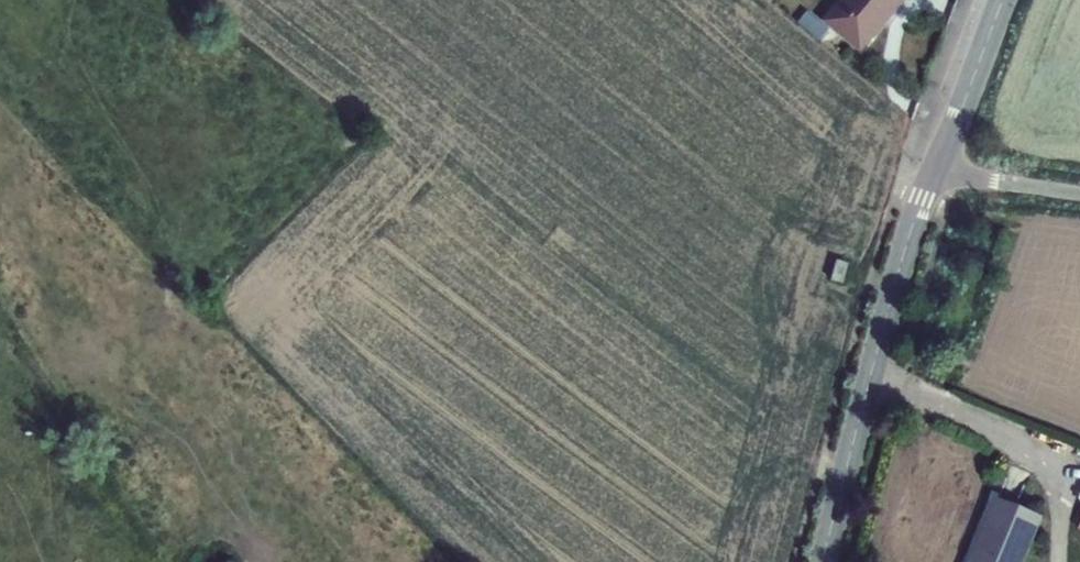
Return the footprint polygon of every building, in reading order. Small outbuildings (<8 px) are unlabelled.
[(884,0),(846,0),(818,31),(853,63),(898,12),(884,0)] [(960,561),(1008,561),(1027,517),(985,500),(960,561)]
